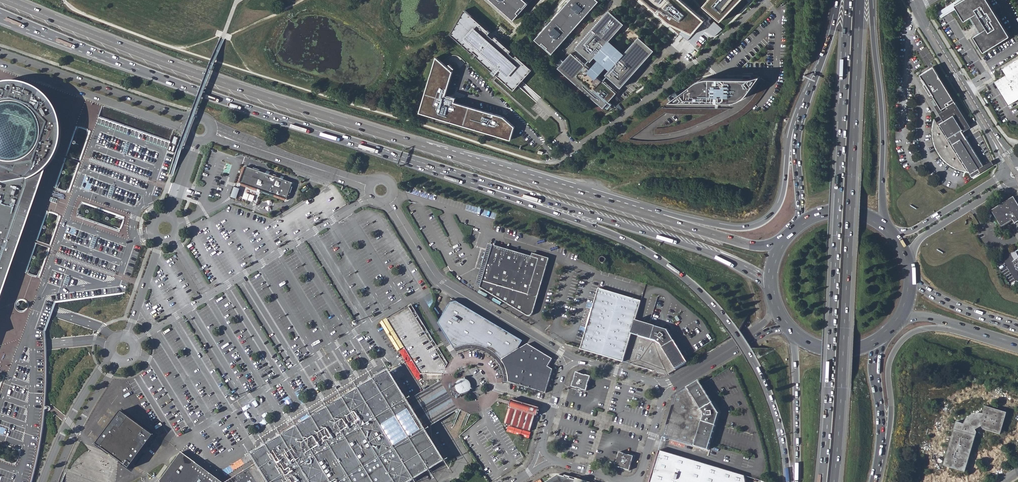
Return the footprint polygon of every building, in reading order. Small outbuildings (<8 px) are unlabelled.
[(514,20),(529,3),(525,0),(491,0),(514,20)] [(599,1),(598,0),(570,0),(535,39),(552,54),(599,1)] [(662,18),(693,32),(703,18),(682,0),(643,0),(662,18)] [(722,22),(741,0),(708,0),(704,6),(722,22)] [(955,5),(955,6),(964,20),(965,20),(971,17),(980,32),(975,36),(974,36),(974,37),(984,52),(985,52),(1009,36),(1009,35),(988,0),(963,0),(955,5)] [(532,70),(465,10),(451,34),(514,90),(532,70)] [(610,10),(576,48),(591,61),(595,57),(599,60),(607,67),(610,70),(606,74),(621,88),(655,50),(638,35),(625,23),(610,10)] [(722,29),(714,21),(706,31),(714,36),(722,29)] [(590,69),(572,53),(558,68),(603,108),(617,93),(598,76),(590,69)] [(453,72),(437,57),(420,112),(511,140),(515,127),(504,117),(455,102),(445,99),(446,95),(453,72)] [(994,80),(1008,102),(1017,96),(1017,58),(1002,68),(1005,73),(994,80)] [(955,103),(933,67),(931,68),(921,74),(919,76),(921,79),(920,80),(923,86),(929,96),(931,95),(937,105),(935,106),(934,107),(943,122),(960,111),(955,103)] [(670,102),(729,102),(731,102),(733,102),(737,101),(739,100),(740,100),(742,99),(745,97),(746,96),(747,94),(749,93),(761,75),(755,78),(754,78),(751,78),(750,78),(748,78),(711,78),(710,78),(708,78),(706,78),(704,79),(702,79),(701,80),(699,80),(698,81),(696,82),(670,102)] [(0,87),(0,331),(39,214),(45,198),(53,175),(49,168),(55,159),(59,150),(61,140),(61,129),(59,119),(55,111),(55,110),(48,101),(41,94),(32,89),(22,86),(11,85),(1,86),(0,87)] [(629,94),(635,90),(632,85),(626,90),(629,94)] [(991,162),(983,167),(965,138),(962,133),(970,128),(960,111),(943,122),(940,124),(938,125),(934,119),(933,123),(932,125),(932,131),(932,135),(932,140),(933,145),(935,148),(936,150),(938,155),(940,157),(943,160),(945,163),(948,165),(950,167),(952,168),(955,169),(956,170),(959,171),(962,172),(965,173),(967,173),(965,170),(966,169),(970,175),(969,175),(972,179),(980,173),(993,166),(991,162)] [(292,179),(245,162),(245,163),(238,182),(285,199),(292,180),(292,179)] [(246,192),(244,199),(249,200),(248,203),(254,205),(256,194),(246,192)] [(1001,227),(1006,223),(1012,220),(1014,223),(1017,221),(1017,205),(1013,197),(991,210),(997,220),(1001,227)] [(532,257),(493,245),(490,255),(486,254),(483,266),(487,267),(480,288),(526,315),(527,316),(528,316),(529,317),(530,316),(531,316),(532,316),(532,315),(533,315),(533,314),(550,258),(533,253),(532,257)] [(487,267),(483,266),(477,286),(480,288),(487,267)] [(599,288),(581,349),(623,362),(632,334),(636,320),(641,301),(599,288)] [(516,350),(521,340),(452,299),(438,324),(454,350),(458,348),(462,346),(467,345),(471,345),(475,345),(480,346),(483,347),(487,349),(491,351),(494,354),(497,357),(500,360),(516,350)] [(411,305),(386,320),(420,375),(441,375),(444,370),(447,364),(411,305)] [(632,334),(639,336),(643,322),(636,320),(632,334)] [(639,336),(631,364),(668,375),(688,362),(684,356),(668,330),(643,322),(639,336)] [(551,358),(526,343),(500,360),(502,362),(502,363),(503,364),(503,365),(504,365),(504,366),(505,367),(505,368),(505,369),(506,370),(506,371),(506,372),(507,373),(507,374),(508,377),(508,380),(508,383),(545,393),(552,369),(547,366),(551,358)] [(491,360),(494,363),(500,360),(497,357),(494,354),(491,351),(487,349),(483,347),(480,346),(475,345),(471,345),(467,345),(462,346),(458,348),(454,350),(458,355),(461,354),(464,353),(467,352),(470,352),(473,352),(475,352),(478,353),(482,354),(485,356),(488,358),(491,360)] [(573,382),(571,387),(576,388),(576,387),(581,389),(581,390),(586,391),(587,387),(587,386),(589,381),(590,376),(585,375),(585,376),(580,374),(576,372),(574,377),(575,377),(573,382)] [(272,481),(407,481),(442,461),(424,431),(415,416),(406,402),(388,373),(255,455),(259,462),(227,481),(267,481),(270,479),(272,481)] [(714,377),(711,373),(705,377),(707,381),(714,377)] [(471,387),(470,384),(469,382),(466,380),(464,379),(461,379),(458,380),(457,382),(455,384),(455,387),(455,389),(456,391),(457,393),(459,395),(462,395),(464,395),(467,394),(469,392),(470,390),(471,387)] [(719,413),(699,380),(675,395),(663,437),(708,450),(719,413)] [(538,407),(511,399),(508,407),(510,408),(505,424),(529,431),(534,415),(536,416),(538,407)] [(962,471),(964,472),(976,432),(974,429),(980,426),(982,429),(1000,433),(1007,411),(985,405),(982,412),(979,412),(975,412),(972,413),(968,415),(966,417),(963,420),(961,423),(955,421),(942,466),(962,471)] [(95,446),(131,472),(158,436),(122,409),(95,446)] [(744,476),(659,451),(650,481),(745,481),(744,476)] [(181,452),(160,481),(223,481),(181,452)] [(616,462),(614,467),(619,469),(620,468),(624,469),(624,470),(629,471),(630,467),(629,466),(631,462),(633,457),(628,456),(623,455),(623,454),(619,453),(617,458),(616,462)]
